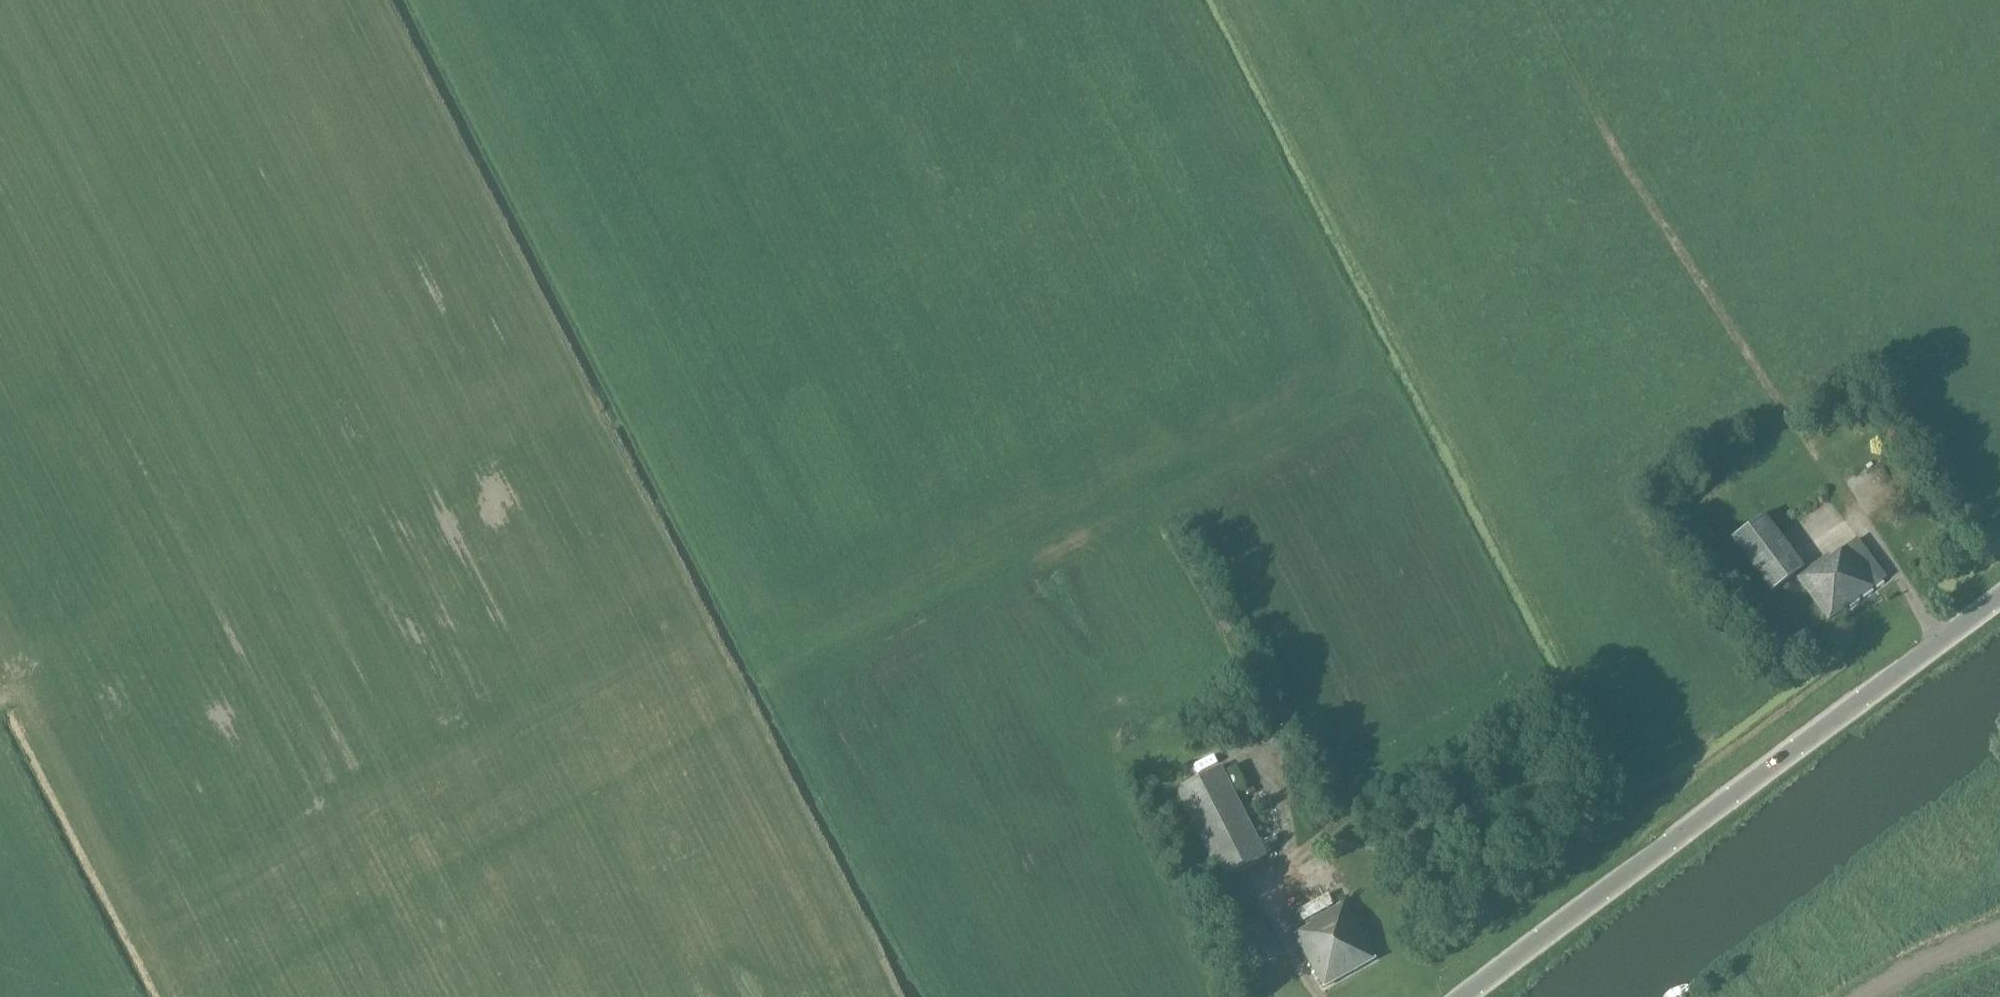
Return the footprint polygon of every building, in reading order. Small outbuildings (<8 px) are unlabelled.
[(1733,539),(1772,594),(1805,569),(1766,515),(1733,539)] [(1887,578),(1858,539),(1845,548),(1843,546),(1797,578),(1829,622),(1887,578)] [(1222,880),(1269,857),(1223,767),(1222,768),(1214,751),(1173,772),(1180,788),(1177,790),(1222,880)] [(1327,893),(1297,909),(1304,921),(1334,905),(1327,893)] [(1323,989),(1377,960),(1345,903),(1307,923),(1309,927),(1294,936),(1323,989)]
